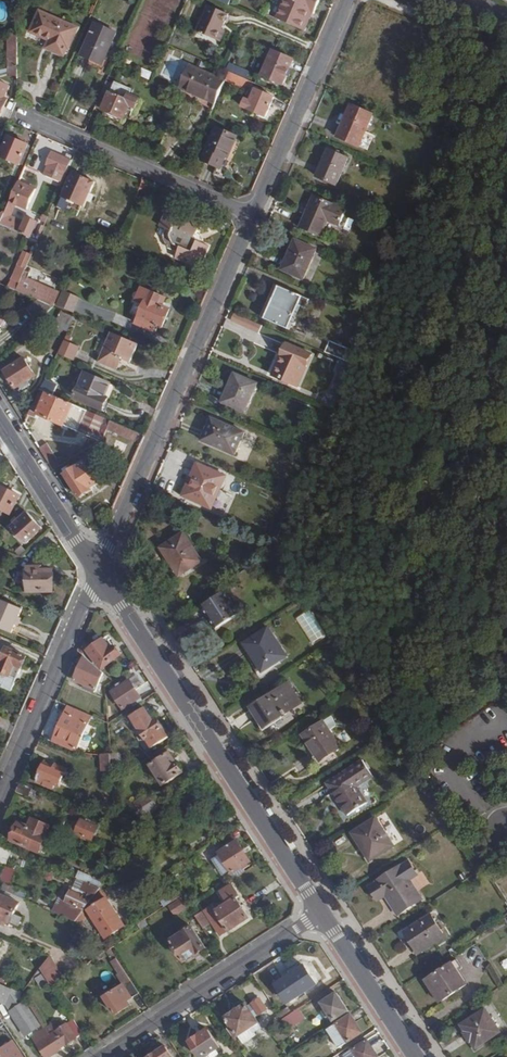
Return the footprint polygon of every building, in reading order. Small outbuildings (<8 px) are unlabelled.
[(277,17),(302,28),(309,10),(314,12),(320,0),(284,0),(277,17)] [(451,6),(464,13),(469,0),(454,0),(451,6)] [(229,13),(210,5),(198,30),(218,40),(229,13)] [(32,35),(52,44),(56,45),(52,53),(61,57),(64,49),(66,50),(75,30),(42,15),(32,35)] [(117,32),(96,23),(82,54),(103,63),(117,32)] [(56,45),(52,44),(48,51),(52,53),(56,45)] [(10,78),(17,78),(17,45),(9,45),(10,70),(10,78)] [(294,59),(273,50),(262,75),(283,84),(294,59)] [(230,71),(246,79),(249,71),(230,63),(226,69),(230,71)] [(202,104),(213,109),(226,82),(190,66),(181,86),(206,97),(202,104)] [(151,79),(154,71),(144,68),(141,76),(151,79)] [(243,86),(246,79),(230,71),(227,79),(243,86)] [(131,105),(136,107),(139,99),(130,94),(132,89),(117,81),(115,83),(108,80),(96,106),(106,109),(104,113),(121,121),(122,117),(125,119),(131,105)] [(7,100),(5,98),(10,87),(0,82),(0,116),(7,100)] [(275,96),(256,88),(251,99),(246,97),(243,105),(266,116),(275,96)] [(353,105),(340,134),(361,143),(374,114),(353,105)] [(228,157),(236,135),(217,126),(203,159),(221,167),(226,156),(228,157)] [(9,136),(0,155),(0,156),(20,165),(29,144),(9,136)] [(329,150),(318,176),(337,185),(348,158),(329,150)] [(52,151),(46,164),(48,165),(44,174),(62,182),(72,160),(52,151)] [(95,181),(73,172),(62,196),(84,206),(95,181)] [(157,185),(143,179),(139,188),(153,194),(157,185)] [(19,181),(10,203),(4,215),(0,224),(30,237),(37,221),(26,217),(24,221),(9,215),(15,203),(26,208),(35,188),(19,181)] [(315,195),(301,227),(321,235),(327,221),(330,215),(342,220),(347,209),(315,195)] [(186,218),(168,210),(161,226),(165,229),(162,236),(168,247),(178,251),(176,257),(199,267),(209,245),(198,240),(196,235),(202,222),(188,215),(186,218)] [(330,215),(327,221),(339,227),(342,220),(330,215)] [(96,235),(113,243),(117,235),(100,228),(96,235)] [(296,240),(283,269),(304,278),(317,249),(296,240)] [(26,267),(31,255),(23,252),(17,264),(26,267)] [(24,270),(26,267),(17,264),(11,279),(19,282),(24,270)] [(28,272),(24,270),(19,282),(15,290),(31,297),(33,296),(37,299),(52,306),(59,292),(26,277),(28,272)] [(19,282),(11,279),(7,286),(10,287),(15,290),(19,282)] [(136,322),(156,331),(158,325),(162,326),(170,308),(160,304),(163,296),(142,286),(136,299),(144,303),(139,315),(136,322)] [(279,287),(265,318),(295,330),(299,320),(294,317),(303,297),(279,287)] [(79,296),(62,289),(56,304),(72,311),(79,296)] [(26,309),(37,321),(52,306),(37,299),(26,309)] [(74,315),(60,309),(54,324),(67,330),(74,315)] [(258,332),(261,324),(240,318),(238,325),(258,332)] [(130,363),(139,344),(112,332),(98,362),(114,369),(119,358),(122,359),(130,363)] [(58,352),(57,353),(73,359),(79,346),(63,339),(58,352)] [(354,351),(331,341),(326,351),(349,361),(354,351)] [(298,385),(312,354),(287,343),(273,374),(298,385)] [(35,373),(24,356),(4,369),(15,386),(19,383),(22,388),(29,383),(26,378),(35,373)] [(117,370),(122,359),(119,358),(114,369),(117,370)] [(110,382),(85,371),(75,396),(103,408),(108,397),(104,395),(110,382)] [(236,373),(223,401),(246,411),(258,383),(236,373)] [(45,378),(40,389),(53,395),(57,384),(45,378)] [(40,389),(28,414),(35,417),(37,413),(64,425),(64,424),(100,440),(103,438),(107,427),(110,420),(53,395),(40,389)] [(212,417),(203,439),(236,454),(246,433),(212,417)] [(110,420),(107,427),(135,440),(138,432),(110,420)] [(46,442),(39,447),(53,470),(61,465),(46,442)] [(99,481),(86,461),(73,469),(69,463),(63,468),(66,473),(65,474),(81,497),(92,489),(91,487),(99,481)] [(197,473),(187,496),(212,507),(226,475),(198,463),(194,472),(197,473)] [(0,485),(0,486),(0,508),(11,514),(20,495),(0,485)] [(146,501),(156,506),(160,496),(150,492),(146,501)] [(42,528),(28,512),(11,529),(26,544),(42,528)] [(161,547),(180,575),(202,560),(185,532),(161,547)] [(28,570),(17,571),(18,589),(29,589),(29,592),(53,591),(53,577),(55,577),(55,573),(53,573),(52,569),(37,570),(37,567),(28,567),(28,570)] [(208,610),(218,624),(238,611),(225,591),(203,605),(207,611),(208,610)] [(16,620),(20,613),(23,607),(2,597),(0,600),(0,623),(13,628),(16,620)] [(311,645),(326,637),(311,609),(295,617),(311,645)] [(287,654),(269,627),(245,642),(263,670),(287,654)] [(109,649),(102,638),(87,648),(100,667),(119,654),(113,646),(109,649)] [(12,691),(27,657),(7,648),(3,659),(0,658),(0,663),(3,664),(0,671),(0,686),(12,691)] [(96,688),(104,673),(85,656),(74,679),(85,684),(96,688)] [(127,677),(123,679),(123,681),(117,685),(118,688),(112,692),(123,709),(140,698),(127,677)] [(296,705),(284,687),(254,707),(265,725),(296,705)] [(76,752),(92,716),(70,707),(66,715),(61,713),(49,740),(76,752)] [(142,709),(131,716),(146,739),(147,738),(153,747),(168,737),(162,728),(163,728),(157,718),(151,722),(142,709)] [(304,744),(316,763),(341,746),(325,721),(304,735),(307,741),(304,744)] [(184,771),(171,752),(151,766),(164,785),(184,771)] [(112,771),(110,754),(101,755),(102,771),(112,771)] [(328,783),(348,814),(368,801),(358,785),(373,775),(363,760),(328,783)] [(52,765),(46,762),(37,781),(54,789),(56,784),(61,786),(68,769),(54,763),(52,765)] [(37,791),(20,783),(17,791),(34,798),(37,791)] [(139,810),(157,798),(151,790),(134,802),(139,810)] [(161,805),(157,798),(139,810),(134,813),(138,820),(161,805)] [(51,825),(34,818),(30,827),(20,823),(12,840),(39,852),(51,825)] [(376,818),(353,833),(370,859),(394,844),(376,818)] [(81,823),(77,822),(73,831),(76,833),(76,834),(92,841),(98,827),(91,824),(92,821),(88,820),(87,822),(82,820),(81,823)] [(250,862),(237,842),(219,853),(233,873),(250,862)] [(117,854),(117,848),(107,844),(104,848),(117,854)] [(2,845),(0,848),(0,864),(5,867),(12,849),(2,845)] [(117,857),(117,854),(104,848),(103,851),(117,857)] [(400,866),(376,881),(377,883),(369,888),(378,901),(385,896),(399,916),(422,901),(409,881),(417,876),(408,862),(400,867),(400,866)] [(2,880),(13,884),(18,870),(7,866),(2,880)] [(101,888),(104,883),(93,878),(91,875),(80,871),(77,878),(79,878),(89,883),(101,888)] [(79,878),(74,888),(85,893),(89,883),(79,878)] [(100,888),(101,888),(89,883),(85,893),(74,888),(71,887),(70,889),(67,888),(60,906),(57,905),(54,912),(75,922),(77,920),(85,910),(87,907),(100,888)] [(240,896),(233,885),(222,892),(228,903),(220,909),(216,904),(206,911),(221,935),(231,928),(231,930),(249,917),(237,898),(240,896)] [(100,888),(87,907),(90,910),(90,911),(107,937),(125,924),(107,897),(106,897),(100,888)] [(182,894),(179,889),(162,901),(165,905),(182,894)] [(10,922),(14,913),(18,903),(0,894),(0,925),(3,919),(10,922)] [(189,906),(184,897),(170,906),(175,915),(189,906)] [(81,923),(88,915),(85,910),(77,920),(81,923)] [(201,911),(195,915),(200,922),(204,929),(210,924),(201,911)] [(14,913),(10,922),(19,926),(22,917),(14,913)] [(432,915),(405,933),(411,943),(415,941),(422,952),(446,936),(432,915)] [(148,924),(145,918),(137,923),(140,928),(148,924)] [(172,941),(185,961),(187,960),(190,960),(194,957),(194,955),(206,947),(193,927),(172,941)] [(128,1001),(140,993),(124,969),(117,958),(112,961),(119,973),(117,975),(124,984),(106,996),(117,1013),(130,1004),(128,1001)] [(456,961),(429,979),(442,1000),(465,985),(457,973),(462,969),(456,961)] [(316,985),(304,968),(277,986),(288,1004),(316,985)] [(42,987),(50,982),(43,973),(36,977),(42,987)] [(23,993),(6,985),(0,983),(0,1000),(5,1003),(26,1034),(39,1026),(25,1004),(21,1005),(18,1000),(20,998),(23,993)] [(348,1011),(336,994),(322,1003),(325,1009),(321,1012),(325,1018),(329,1015),(333,1021),(348,1011)] [(259,999),(252,1004),(259,1015),(260,1017),(268,1013),(259,999)] [(259,1015),(252,1004),(247,1007),(246,1005),(225,1019),(237,1037),(257,1024),(254,1018),(259,1015)] [(288,1029),(304,1018),(297,1008),(281,1019),(288,1029)] [(472,1043),(476,1049),(500,1033),(485,1010),(461,1026),(465,1034),(464,1035),(470,1044),(472,1043)] [(281,1019),(279,1015),(272,1019),(279,1031),(285,1026),(281,1019)] [(362,1034),(350,1015),(326,1031),(338,1049),(362,1034)] [(83,1033),(74,1019),(62,1027),(58,1020),(46,1028),(50,1035),(38,1043),(47,1056),(48,1056),(57,1051),(56,1050),(66,1043),(68,1044),(83,1033)] [(221,1048),(209,1030),(191,1042),(200,1056),(206,1056),(221,1048)] [(366,1040),(354,1048),(358,1054),(353,1056),(378,1056),(366,1040)] [(3,1056),(23,1056),(13,1042),(0,1050),(0,1052),(3,1056)] [(166,1048),(152,1056),(172,1056),(166,1048)]
